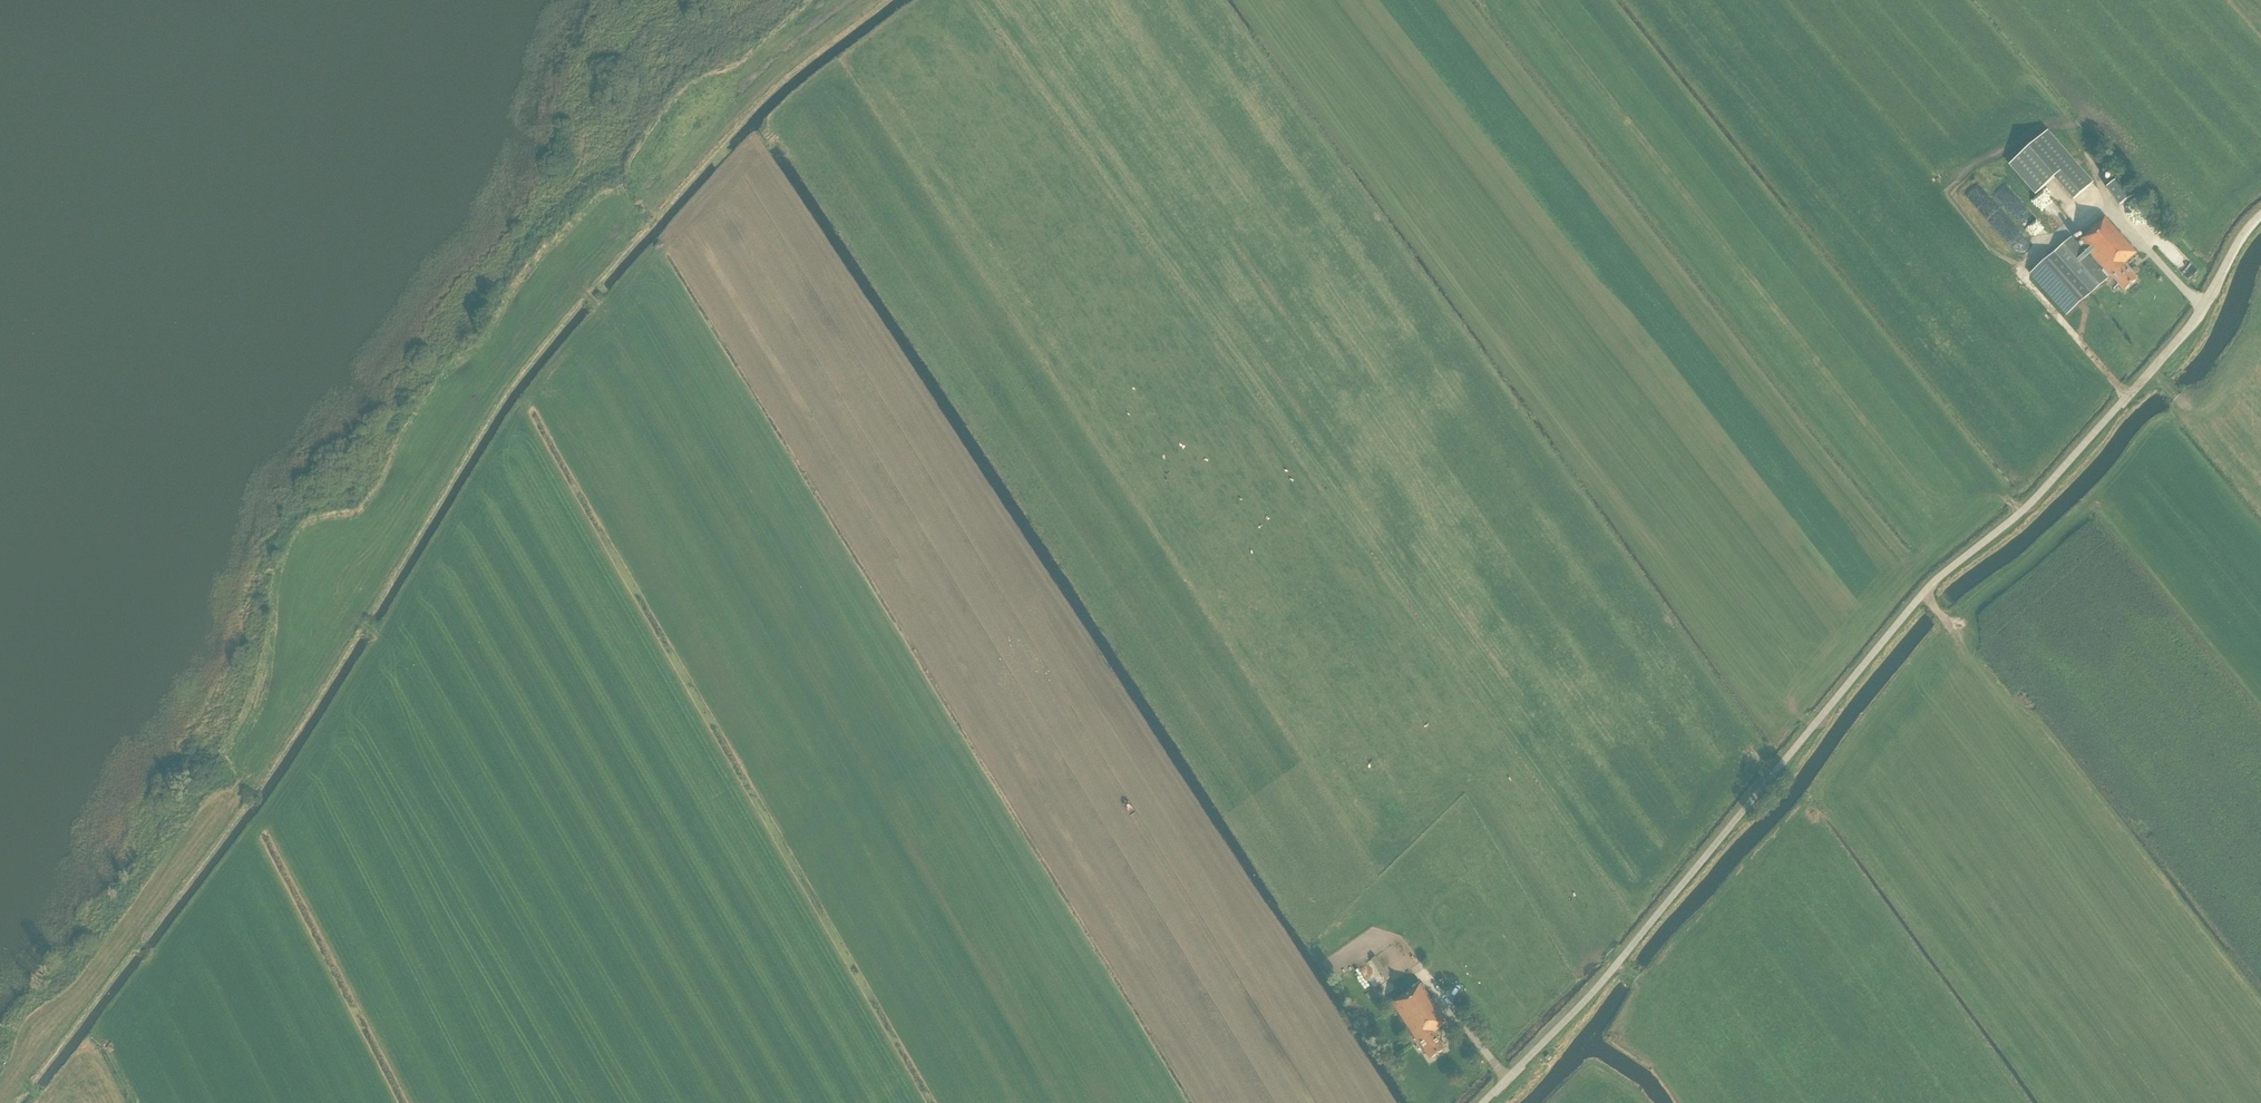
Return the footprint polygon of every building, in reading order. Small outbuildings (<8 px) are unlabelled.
[(2047,132),(2010,164),(2037,193),(2057,175),(2076,198),(2092,184),(2047,132)] [(2121,177),(2106,187),(2123,210),(2137,200),(2121,177)] [(1991,195),(2026,232),(2038,222),(2003,184),(1991,195)] [(2046,205),(2039,210),(2052,228),(2059,223),(2046,205)] [(2136,253),(2105,218),(2098,224),(2098,223),(2079,240),(2106,272),(2104,274),(2072,238),(2030,274),(2066,315),(2111,275),(2124,291),(2137,280),(2124,264),(2136,253)] [(2199,310),(2202,303),(2196,300),(2193,308),(2199,310)] [(241,787),(253,785),(251,774),(239,776),(241,787)] [(1386,980),(1380,985),(1388,993),(1393,988),(1386,980)] [(1431,1059),(1445,1050),(1433,1033),(1448,1023),(1421,984),(1413,990),(1413,989),(1392,1003),(1418,1043),(1419,1042),(1431,1059)]
